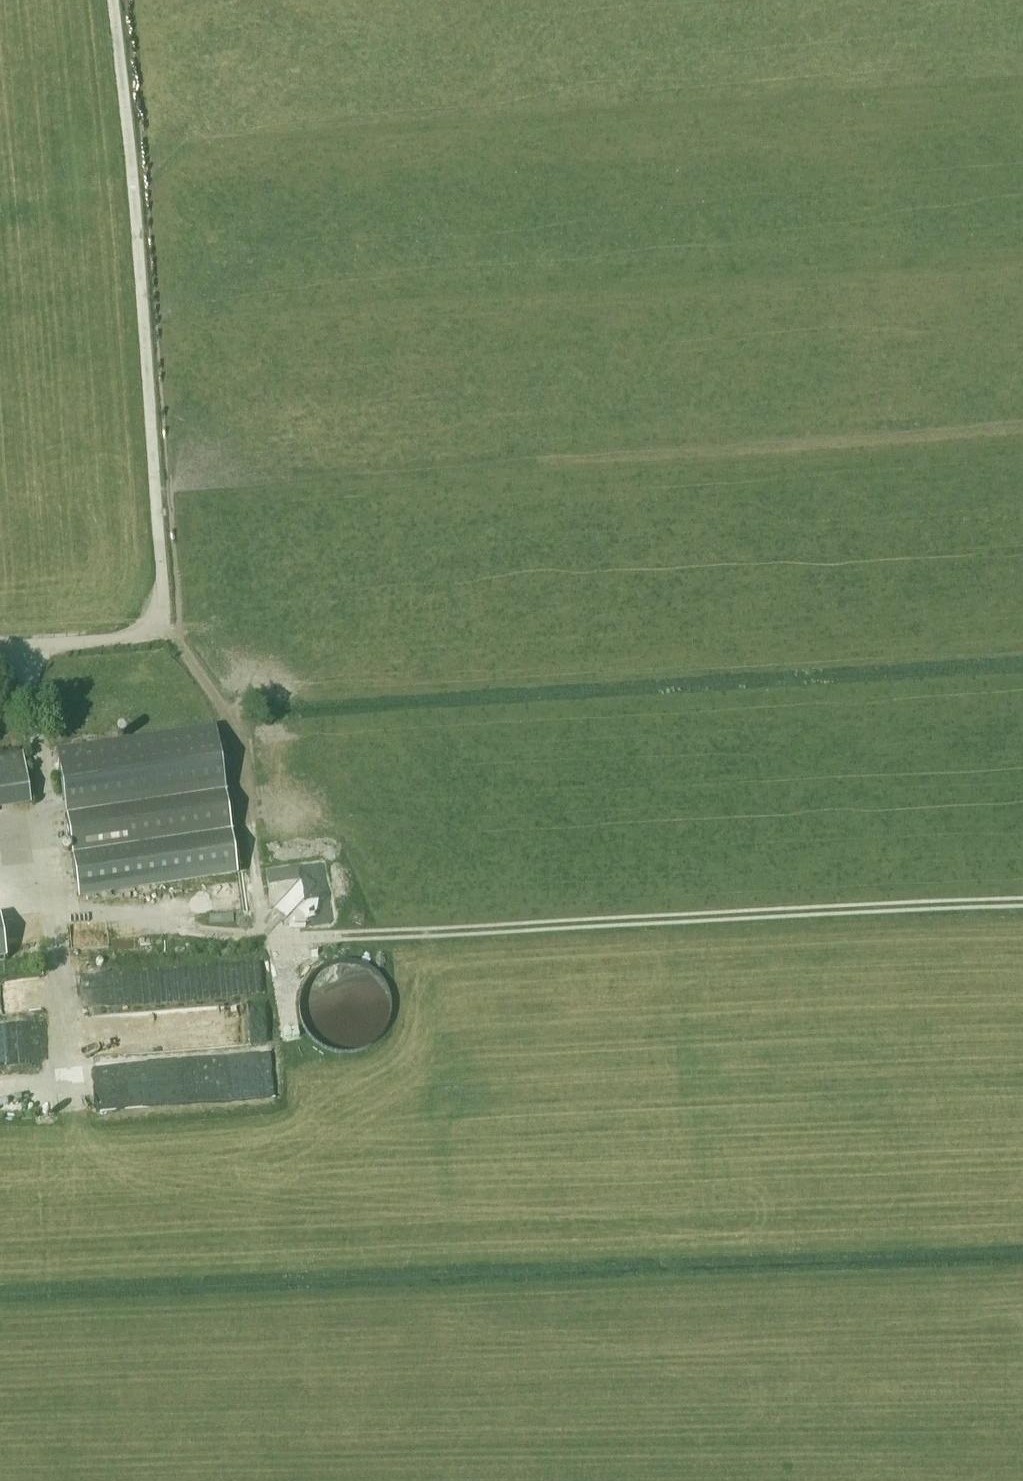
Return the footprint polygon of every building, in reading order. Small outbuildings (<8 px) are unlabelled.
[(232,836),(217,732),(57,754),(72,859),(232,836)] [(24,756),(0,760),(0,817),(33,811),(24,756)]
